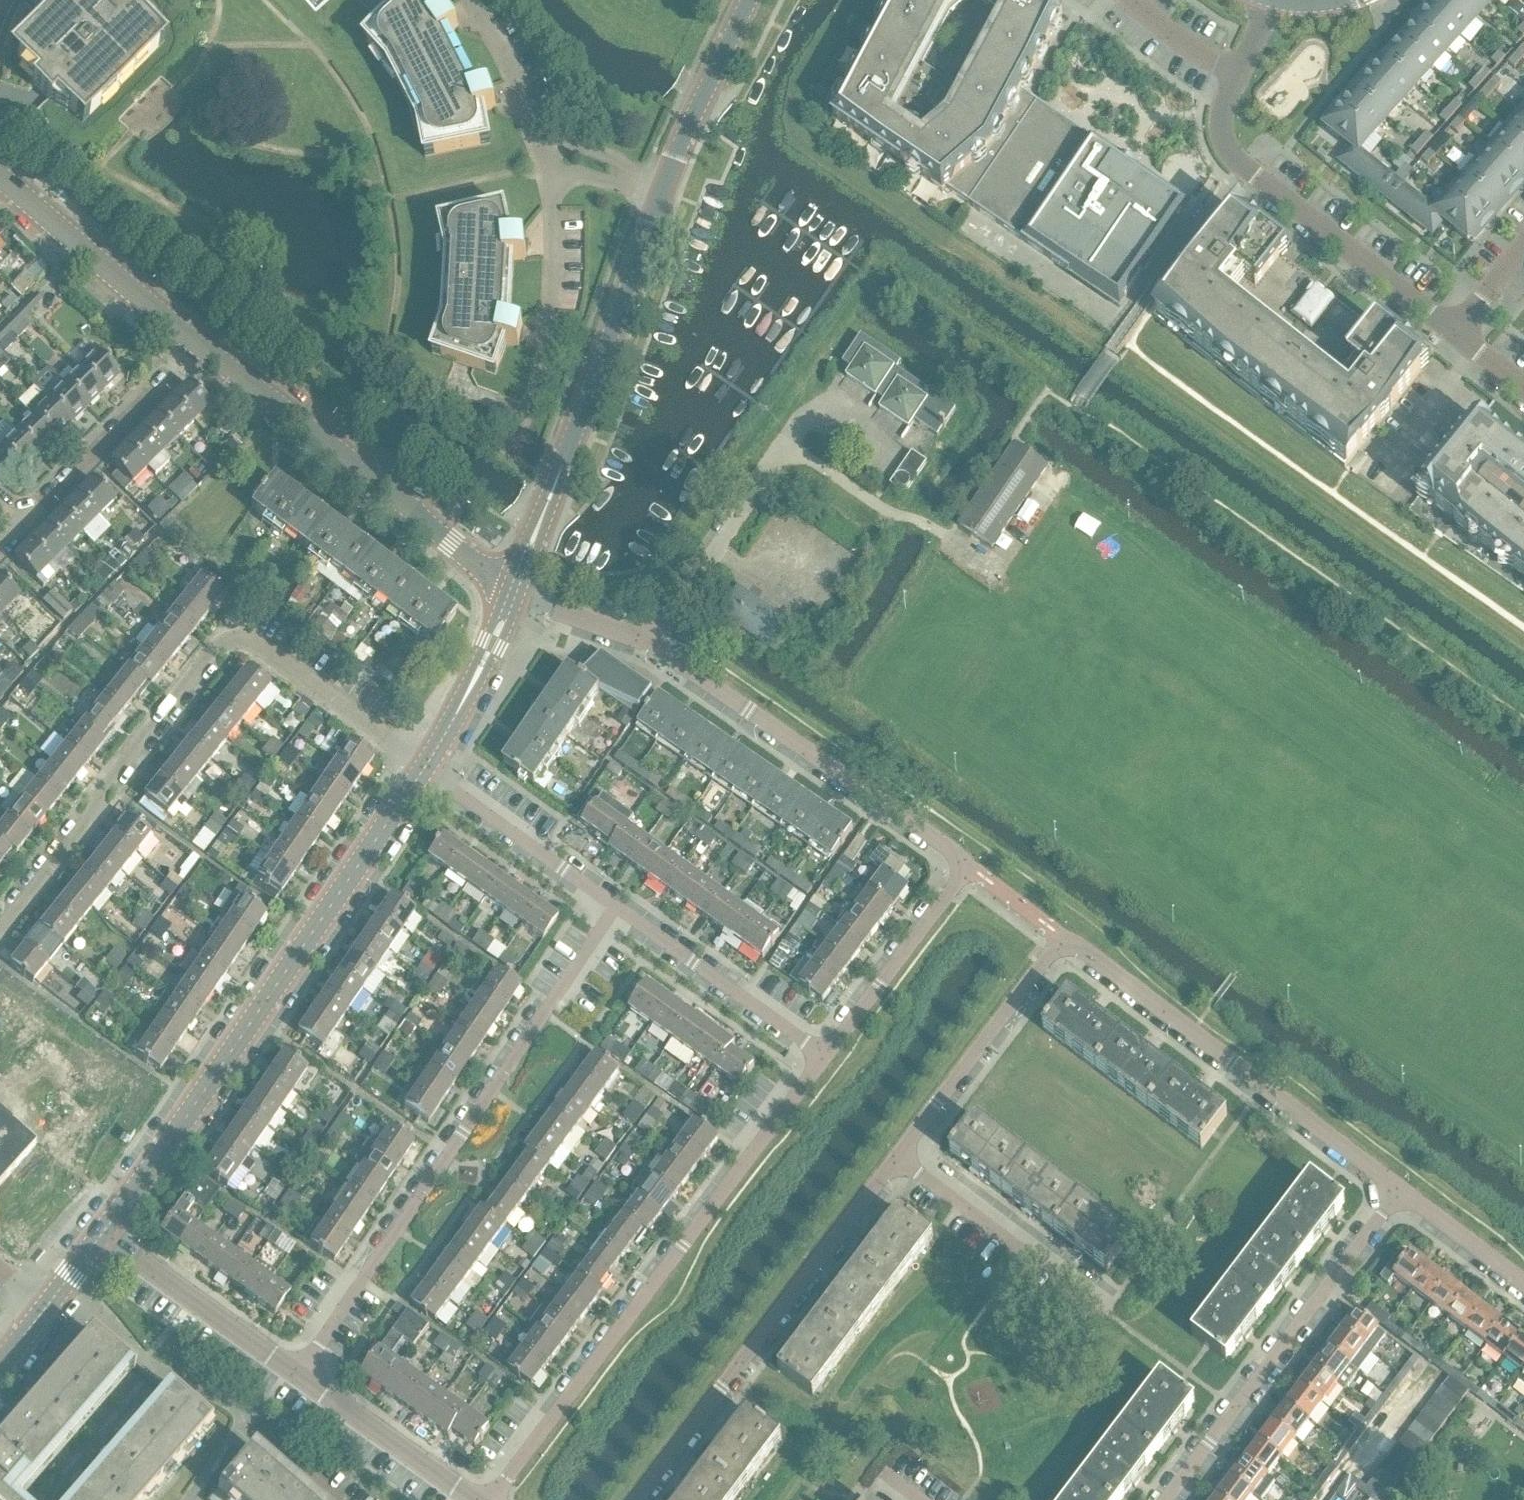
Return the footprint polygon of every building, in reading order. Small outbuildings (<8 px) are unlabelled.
[(9,52),(35,79),(30,84),(32,86),(48,102),(53,97),(80,124),(113,92),(131,75),(131,74),(163,42),(136,15),(141,10),(132,0),(61,0),(59,2),(59,1),(40,19),(41,20),(9,52)] [(462,65),(447,36),(457,29),(455,27),(457,26),(450,13),(447,15),(445,12),(435,20),(416,0),(407,0),(388,18),(363,41),(374,53),(383,69),(395,83),(402,96),(462,65)] [(879,31),(833,119),(941,193),(945,190),(969,206),(1037,104),(1021,93),(1054,31),(1062,17),(1037,0),(993,0),(995,1),(1008,11),(962,95),(952,89),(936,71),(933,76),(917,67),(945,14),(960,0),(896,0),(879,31)] [(1460,39),(1474,21),(1447,0),(1440,0),(1437,4),(1433,1),(1425,11),(1460,39)] [(1495,0),(1457,0),(1480,19),(1494,2),(1495,2),(1496,1),(1495,0)] [(1421,25),(1416,31),(1447,55),(1460,39),(1425,11),(1417,22),(1421,25)] [(1406,41),(1402,47),(1432,71),(1445,56),(1446,57),(1447,55),(1416,31),(1413,29),(1404,40),(1406,41)] [(1432,71),(1402,47),(1399,45),(1390,56),(1392,57),(1387,63),(1418,87),(1430,72),(1431,73),(1432,71)] [(1515,55),(1522,60),(1523,57),(1523,47),(1523,46),(1515,55)] [(1504,58),(1498,53),(1490,62),(1496,67),(1504,58)] [(1514,69),(1522,60),(1515,55),(1508,64),(1514,69)] [(1418,87),(1387,63),(1385,62),(1379,69),(1375,66),(1367,76),(1402,104),(1415,87),(1417,89),(1418,87)] [(476,94),(462,65),(402,96),(409,109),(413,127),(421,144),(424,159),(490,146),(483,113),(495,109),(494,106),(497,105),(491,92),(489,92),(488,89),(476,94)] [(1476,79),(1482,85),(1490,76),(1484,71),(1476,79)] [(1363,90),(1359,96),(1389,120),(1402,104),(1367,76),(1359,86),(1363,90)] [(1482,85),(1476,79),(1468,88),(1474,93),(1482,85)] [(1494,79),(1487,87),(1492,93),(1500,84),(1494,79)] [(1492,93),(1487,87),(1479,96),(1484,101),(1492,93)] [(1347,98),(1338,108),(1373,136),(1386,120),(1388,121),(1389,120),(1359,96),(1356,94),(1351,101),(1347,98)] [(1454,103),(1447,112),(1453,117),(1460,108),(1454,103)] [(1119,308),(1188,207),(1037,104),(969,206),(1119,308)] [(1373,136),(1338,108),(1330,119),(1333,121),(1325,130),(1339,141),(1340,139),(1352,148),(1360,152),(1373,136)] [(1453,117),(1447,112),(1439,120),(1446,126),(1453,117)] [(1465,112),(1458,121),(1463,126),(1471,117),(1465,112)] [(1521,116),(1509,132),(1508,131),(1507,132),(1523,146),(1523,119),(1521,116)] [(1463,126),(1458,121),(1450,129),(1456,134),(1463,126)] [(1492,149),(1523,173),(1523,174),(1523,146),(1507,132),(1494,148),(1493,147),(1492,149)] [(1426,135),(1418,144),(1424,149),(1432,141),(1426,135)] [(1437,143),(1429,152),(1435,158),(1443,149),(1437,143)] [(1424,149),(1418,144),(1411,152),(1417,158),(1424,149)] [(1360,152),(1352,148),(1341,162),(1349,169),(1347,171),(1360,181),(1362,179),(1386,198),(1399,183),(1360,152)] [(1492,149),(1479,165),(1514,192),(1522,182),(1518,178),(1523,173),(1492,149)] [(1435,158),(1429,152),(1421,161),(1427,166),(1435,158)] [(1514,192),(1479,165),(1465,182),(1494,205),(1496,207),(1502,199),(1506,202),(1514,192)] [(1463,181),(1450,197),(1485,224),(1494,214),(1489,211),(1494,205),(1465,182),(1463,181)] [(1399,183),(1386,198),(1410,216),(1408,219),(1422,230),(1424,228),(1432,234),(1443,220),(1437,213),(1399,183)] [(1450,197),(1437,213),(1443,220),(1455,230),(1454,232),(1467,242),(1475,233),(1477,235),(1485,224),(1450,197)] [(444,291),(511,294),(512,262),(525,261),(525,258),(526,258),(527,243),(524,243),(523,240),(511,241),(503,209),(438,224),(442,239),(441,258),(445,276),(444,291)] [(1231,221),(1155,316),(1171,329),(1335,459),(1346,467),(1346,466),(1421,371),(1422,370),(1232,220),(1231,221)] [(9,260),(0,252),(0,269),(9,260)] [(13,294),(19,300),(34,285),(23,274),(9,289),(13,294)] [(511,294),(444,291),(443,305),(437,323),(436,342),(431,356),(464,368),(494,378),(505,347),(518,349),(518,346),(522,347),(522,332),(521,332),(522,329),(509,326),(511,294)] [(0,307),(0,308),(5,314),(19,300),(13,294),(0,307)] [(18,313),(24,319),(41,301),(35,296),(18,313)] [(18,313),(2,329),(15,343),(27,331),(19,323),(24,319),(18,313)] [(2,329),(0,331),(0,359),(6,366),(8,364),(7,363),(9,360),(3,355),(15,343),(2,329)] [(846,378),(875,398),(876,397),(884,403),(879,410),(908,430),(913,423),(937,439),(955,412),(896,372),(900,365),(860,338),(842,365),(851,371),(846,378)] [(87,361),(77,371),(100,394),(117,377),(89,349),(82,356),(87,361)] [(77,371),(62,386),(85,409),(100,394),(77,371)] [(85,409),(62,386),(55,379),(39,395),(69,425),(85,409)] [(171,402),(192,423),(202,433),(216,421),(212,417),(215,414),(187,386),(171,402)] [(69,425),(39,395),(23,411),(30,418),(53,441),(69,425)] [(171,402),(156,417),(177,438),(192,423),(171,402)] [(177,438),(156,417),(140,433),(168,461),(170,462),(176,456),(168,447),(177,438)] [(30,418),(15,434),(38,457),(53,441),(30,418)] [(1490,436),(1486,441),(1472,430),(1444,465),(1423,491),(1438,502),(1434,507),(1444,515),(1447,517),(1448,515),(1456,521),(1454,523),(1523,579),(1523,463),(1490,436)] [(140,433),(125,448),(146,469),(153,477),(168,461),(140,433)] [(15,434),(0,449),(0,452),(10,462),(7,465),(16,474),(19,471),(21,473),(38,457),(15,434)] [(229,439),(219,450),(228,459),(229,460),(239,450),(229,439)] [(1015,445),(959,527),(992,550),(1048,467),(1015,445)] [(146,469),(125,448),(109,464),(130,485),(146,469)] [(228,459),(219,450),(210,458),(219,468),(228,459)] [(889,486),(890,486),(904,496),(926,464),(911,454),(889,486)] [(196,470),(206,481),(212,474),(202,464),(196,470)] [(166,491),(181,505),(196,490),(182,476),(166,491)] [(294,544),(316,514),(270,480),(248,510),(294,544)] [(76,497),(97,518),(113,502),(92,481),(76,497)] [(128,498),(138,508),(145,501),(136,491),(128,498)] [(97,518),(76,497),(60,513),(81,534),(97,518)] [(81,534),(60,513),(45,528),(66,549),(81,534)] [(362,548),(316,514),(294,544),(340,578),(362,548)] [(45,528),(29,544),(50,565),(66,549),(45,528)] [(122,543),(124,545),(131,552),(142,540),(133,531),(122,543)] [(50,565),(29,544),(13,560),(34,581),(42,588),(46,584),(38,577),(45,570),(53,577),(57,572),(50,565)] [(124,545),(108,562),(117,571),(116,571),(118,572),(134,555),(131,552),(124,545)] [(407,582),(362,548),(340,578),(385,612),(407,582)] [(144,552),(131,565),(142,575),(154,562),(144,552)] [(108,562),(106,559),(91,575),(94,578),(102,586),(116,571),(117,571),(108,562)] [(102,586),(94,578),(86,585),(95,594),(102,586)] [(182,600),(205,618),(222,597),(199,578),(182,600)] [(1,614),(17,598),(0,581),(0,614),(1,614)] [(453,616),(407,582),(385,612),(431,646),(453,616)] [(113,584),(100,597),(110,607),(123,594),(113,584)] [(41,602),(62,622),(65,618),(68,620),(81,607),(75,601),(68,608),(51,592),(41,602)] [(282,610),(293,618),(300,609),(298,607),(305,598),(296,592),(282,610)] [(182,600),(166,620),(188,638),(205,618),(182,600)] [(91,607),(81,617),(93,629),(103,618),(91,607)] [(343,624),(319,607),(305,626),(329,643),(343,624)] [(93,629),(81,617),(66,632),(76,641),(84,633),(102,648),(107,641),(93,629)] [(188,638),(166,620),(149,641),(172,659),(188,638)] [(149,641),(133,661),(156,679),(172,659),(149,641)] [(31,645),(16,659),(24,667),(39,653),(31,645)] [(353,661),(370,673),(377,663),(360,651),(353,661)] [(651,693),(590,651),(573,675),(597,693),(634,718),(651,693)] [(156,679),(133,661),(116,682),(138,699),(147,688),(148,689),(156,679)] [(416,677),(419,679),(424,671),(421,668),(416,677)] [(230,689),(252,707),(268,687),(245,670),(230,689)] [(568,671),(535,719),(565,740),(597,693),(573,675),(568,671)] [(30,673),(7,700),(14,706),(24,695),(36,705),(42,699),(33,691),(41,682),(30,673)] [(388,686),(396,692),(405,680),(397,674),(388,686)] [(116,682),(100,702),(119,717),(134,698),(137,700),(138,699),(116,682)] [(230,689),(215,708),(237,726),(252,707),(230,689)] [(685,760),(706,731),(657,697),(637,727),(685,760)] [(119,717),(100,702),(84,723),(106,740),(112,733),(109,730),(119,717)] [(306,714),(297,706),(291,714),(301,722),(306,714)] [(237,726),(215,708),(199,728),(222,745),(237,726)] [(10,719),(1,710),(0,711),(0,730),(10,719)] [(316,732),(321,725),(310,717),(305,725),(316,732)] [(565,740),(535,719),(503,766),(533,787),(565,740)] [(84,723),(67,743),(90,762),(103,746),(102,746),(106,740),(84,723)] [(222,745),(199,728),(184,747),(206,765),(222,745)] [(706,731),(685,760),(734,794),(754,764),(706,731)] [(333,764),(357,781),(371,760),(336,735),(330,743),(334,745),(325,758),(333,764)] [(282,754),(294,763),(299,756),(297,754),(306,744),(296,736),(282,754)] [(270,740),(265,747),(276,755),(282,748),(270,740)] [(67,743),(51,764),(74,782),(90,762),(67,743)] [(206,765),(184,747),(169,766),(191,784),(206,765)] [(276,755),(265,747),(260,754),(271,762),(276,755)] [(294,763),(282,754),(272,767),(285,777),(289,771),(288,770),(294,763)] [(661,783),(619,754),(614,761),(656,790),(661,783)] [(51,764),(34,784),(58,803),(74,782),(51,764)] [(357,781),(333,764),(319,784),(343,801),(357,781)] [(754,764),(734,794),(782,827),(803,797),(754,764)] [(622,772),(611,765),(607,772),(617,780),(622,772)] [(169,766),(153,785),(181,808),(186,802),(180,798),(191,784),(169,766)] [(244,799),(262,775),(251,766),(232,791),(244,799)] [(34,784),(18,805),(41,823),(58,803),(34,784)] [(319,784),(307,802),(332,819),(343,801),(319,784)] [(181,808),(153,785),(142,799),(143,800),(138,806),(147,813),(162,824),(167,818),(165,816),(174,805),(180,810),(181,808)] [(253,793),(264,801),(270,794),(259,785),(253,793)] [(665,797),(705,825),(710,818),(671,790),(665,797)] [(264,801),(253,793),(248,800),(259,808),(264,801)] [(610,852),(627,828),(634,818),(603,797),(596,806),(582,826),(599,838),(597,841),(610,850),(609,852),(610,852)] [(803,797),(782,827),(831,860),(851,831),(803,797)] [(663,818),(671,806),(663,801),(655,813),(663,818)] [(307,802),(294,822),(318,838),(332,819),(307,802)] [(41,823),(18,805),(2,825),(25,844),(41,823)] [(678,811),(671,806),(663,818),(670,823),(678,811)] [(126,819),(111,838),(133,856),(155,830),(133,813),(127,820),(126,819)] [(214,815),(209,821),(220,829),(225,823),(214,815)] [(220,829),(209,821),(202,830),(204,831),(191,846),(201,854),(220,829)] [(294,822),(281,841),(305,857),(318,838),(294,822)] [(225,830),(237,839),(242,832),(231,823),(225,830)] [(713,831),(755,860),(760,853),(719,824),(713,831)] [(0,827),(0,857),(7,863),(13,856),(14,857),(25,844),(2,825),(0,827)] [(627,828),(610,852),(629,866),(646,842),(627,828)] [(237,839),(225,830),(205,857),(213,863),(229,844),(231,845),(237,839)] [(702,845),(710,835),(704,830),(696,841),(702,845)] [(710,835),(702,845),(708,849),(715,839),(710,835)] [(133,856),(111,838),(96,856),(119,875),(133,856)] [(445,874),(459,853),(440,839),(425,860),(445,874)] [(844,858),(853,865),(867,845),(858,839),(844,858)] [(305,857),(281,841),(268,860),(292,876),(305,857)] [(646,842),(629,866),(648,880),(665,856),(646,842)] [(734,852),(727,848),(720,858),(727,863),(734,852)] [(869,892),(893,910),(907,891),(895,882),(904,869),(878,851),(868,863),(883,874),(869,892)] [(478,867),(459,853),(445,874),(464,887),(478,867)] [(739,872),(746,860),(739,855),(732,867),(739,872)] [(96,856),(82,875),(104,893),(119,875),(96,856)] [(684,869),(665,856),(648,880),(667,893),(684,869)] [(836,867),(847,875),(850,877),(856,867),(843,859),(836,867)] [(292,876),(268,860),(255,879),(254,879),(250,887),(272,902),(277,895),(279,896),(292,876)] [(746,860),(739,872),(746,877),(754,865),(746,860)] [(765,868),(807,896),(812,889),(770,861),(765,868)] [(497,880),(478,867),(464,887),(483,901),(497,880)] [(847,875),(836,867),(831,875),(842,883),(847,875)] [(684,869),(667,893),(686,907),(703,883),(684,869)] [(104,893),(82,875),(67,893),(90,911),(104,893)] [(165,882),(175,890),(181,883),(170,875),(165,882)] [(516,894),(497,880),(483,901),(502,914),(516,894)] [(175,890),(165,882),(160,889),(170,897),(175,890)] [(775,896),(782,885),(778,882),(771,893),(770,892),(762,904),(767,907),(775,896)] [(703,883),(686,907),(705,920),(722,896),(703,883)] [(408,884),(399,896),(408,902),(416,890),(408,884)] [(793,892),(782,885),(775,896),(785,903),(793,892)] [(182,888),(167,908),(178,916),(193,897),(182,888)] [(893,910),(869,892),(855,911),(879,929),(893,910)] [(67,893),(53,911),(75,929),(90,911),(67,893)] [(516,894),(502,914),(521,928),(536,907),(516,894)] [(232,896),(218,915),(251,937),(264,918),(262,917),(266,910),(244,895),(240,901),(232,896)] [(722,896),(705,920),(724,934),(742,910),(722,896)] [(376,918),(400,934),(413,914),(390,898),(376,918)] [(815,900),(810,907),(820,915),(825,908),(815,900)] [(439,922),(446,911),(439,906),(436,909),(425,901),(420,908),(439,922)] [(536,907),(521,928),(541,941),(555,921),(536,907)] [(820,915),(810,907),(805,914),(815,921),(820,915)] [(752,918),(742,910),(724,934),(743,947),(765,917),(757,912),(752,918)] [(53,911),(38,929),(60,947),(75,929),(53,911)] [(136,919),(147,927),(153,920),(142,911),(136,919)] [(454,916),(446,911),(439,922),(458,935),(462,930),(450,921),(454,916)] [(879,929),(855,911),(841,930),(865,947),(879,929)] [(251,937),(218,915),(216,913),(203,931),(214,939),(213,941),(237,957),(251,937)] [(772,923),(765,917),(743,947),(763,961),(780,937),(768,929),(772,923)] [(400,934),(376,918),(363,937),(387,954),(400,934)] [(147,927),(136,919),(131,927),(133,928),(124,940),(133,946),(147,927)] [(154,926),(165,934),(170,928),(159,919),(154,926)] [(165,934),(154,926),(148,933),(159,941),(165,934)] [(60,947),(38,929),(23,948),(46,966),(60,947)] [(865,947),(841,930),(827,949),(851,966),(865,947)] [(478,949),(485,938),(478,933),(471,944),(478,949)] [(447,949),(453,942),(441,934),(436,941),(447,949)] [(363,937),(350,957),(374,973),(387,954),(363,937)] [(783,945),(794,953),(797,955),(802,947),(789,937),(783,945)] [(492,943),(485,938),(478,949),(484,953),(492,943)] [(213,941),(200,960),(224,976),(237,957),(213,941)] [(462,960),(467,953),(456,944),(451,952),(462,960)] [(794,953),(783,945),(779,951),(790,959),(794,953)] [(46,966),(23,948),(9,966),(31,984),(46,966)] [(114,949),(108,956),(120,964),(125,957),(114,949)] [(851,966),(827,949),(813,967),(837,985),(851,966)] [(437,961),(423,951),(417,960),(431,969),(437,961)] [(508,970),(514,962),(502,954),(497,962),(508,970)] [(120,964),(108,956),(103,963),(114,972),(120,964)] [(142,965),(130,957),(124,965),(136,973),(142,965)] [(350,957),(337,976),(360,992),(374,973),(350,957)] [(224,976),(200,960),(187,979),(211,996),(224,976)] [(416,973),(427,981),(432,974),(421,967),(416,973)] [(837,985),(813,967),(799,987),(823,1004),(837,985)] [(133,977),(123,969),(112,982),(123,990),(133,977)] [(481,991),(506,1008),(519,989),(494,972),(481,991)] [(427,981),(416,973),(411,981),(422,988),(427,981)] [(0,980),(0,1001),(22,1019),(35,1002),(3,976),(0,980)] [(360,992),(337,976),(323,995),(347,1012),(360,992)] [(435,976),(430,984),(441,991),(446,984),(435,976)] [(94,993),(88,986),(81,978),(72,988),(81,995),(92,1002),(93,1001),(94,993)] [(211,996),(187,979),(174,998),(198,1015),(211,996)] [(441,991),(430,984),(425,991),(436,999),(441,991)] [(651,1028),(670,1001),(647,985),(628,1012),(651,1028)] [(506,1008),(481,991),(468,1010),(493,1027),(506,1008)] [(198,1015),(174,998),(165,993),(152,1012),(160,1018),(185,1034),(198,1015)] [(103,994),(98,1001),(109,1009),(114,1002),(103,994)] [(92,1002),(81,995),(76,1001),(86,1009),(92,1002)] [(323,995),(310,1015),(334,1031),(347,1012),(323,995)] [(1095,1070),(1121,1036),(1067,996),(1042,1030),(1095,1070)] [(9,1034),(22,1019),(0,1001),(0,1027),(9,1034)] [(109,1009),(98,1001),(93,1008),(103,1016),(109,1009)] [(670,1001),(651,1028),(672,1043),(691,1017),(670,1001)] [(388,1013),(399,1020),(404,1013),(393,1005),(388,1013)] [(493,1027),(468,1010),(455,1030),(480,1047),(493,1027)] [(399,1020),(388,1013),(383,1020),(395,1027),(399,1020)] [(65,1015),(58,1024),(65,1029),(72,1021),(65,1015)] [(334,1031),(310,1015),(297,1035),(321,1051),(334,1031)] [(408,1016),(403,1023),(415,1031),(420,1023),(408,1016)] [(713,1032),(691,1017),(672,1043),(694,1059),(713,1032)] [(160,1018),(147,1037),(171,1054),(185,1034),(160,1018)] [(415,1031),(403,1023),(399,1030),(410,1037),(415,1031)] [(9,1034),(0,1027),(0,1045),(9,1034)] [(480,1047),(455,1030),(441,1050),(466,1067),(480,1047)] [(734,1047),(713,1032),(694,1059),(716,1074),(731,1053),(730,1052),(734,1047)] [(92,1035),(87,1041),(95,1048),(100,1041),(92,1035)] [(1174,1075),(1121,1036),(1095,1070),(1148,1110),(1174,1075)] [(171,1054),(147,1037),(134,1057),(158,1073),(171,1054)] [(29,1040),(24,1047),(32,1054),(37,1047),(29,1040)] [(601,1050),(608,1055),(615,1045),(608,1040),(601,1050)] [(362,1051),(373,1059),(378,1052),(367,1044),(362,1051)] [(37,1047),(32,1054),(40,1060),(45,1054),(37,1047)] [(441,1050),(428,1069),(453,1086),(466,1067),(441,1050)] [(373,1059),(362,1051),(357,1059),(368,1066),(373,1059)] [(754,1068),(731,1053),(716,1074),(738,1090),(754,1068)] [(382,1054),(377,1061),(388,1069),(393,1062),(382,1054)] [(271,1072),(295,1088),(310,1065),(295,1055),(290,1062),(282,1056),(271,1072)] [(595,1057),(581,1076),(605,1093),(619,1074),(595,1057)] [(388,1069),(377,1061),(372,1069),(383,1076),(388,1069)] [(644,1080),(652,1068),(642,1062),(634,1073),(644,1080)] [(121,1063),(109,1080),(142,1104),(155,1086),(121,1063)] [(67,1065),(62,1072),(70,1078),(75,1072),(67,1065)] [(652,1068),(644,1080),(654,1086),(662,1075),(652,1068)] [(453,1086),(428,1069),(415,1089),(440,1106),(453,1086)] [(0,1079),(0,1081),(6,1086),(12,1078),(6,1072),(0,1079)] [(75,1072),(70,1078),(78,1085),(83,1078),(75,1072)] [(271,1072),(257,1092),(281,1108),(295,1088),(271,1072)] [(1227,1115),(1174,1075),(1148,1110),(1201,1150),(1227,1115)] [(581,1076),(567,1096),(591,1113),(605,1093),(581,1076)] [(657,1089),(675,1101),(681,1092),(672,1086),(673,1085),(664,1079),(657,1089)] [(109,1080),(97,1097),(130,1121),(142,1104),(109,1080)] [(440,1106),(415,1089),(403,1080),(393,1096),(405,1104),(403,1107),(387,1096),(381,1105),(414,1127),(419,1119),(427,1125),(440,1106)] [(281,1108),(257,1092),(243,1112),(267,1129),(281,1108)] [(690,1111),(697,1101),(686,1093),(679,1104),(690,1111)] [(42,1095),(36,1101),(44,1108),(50,1101),(42,1095)] [(591,1113),(567,1096),(554,1114),(582,1135),(587,1128),(582,1125),(591,1113)] [(97,1097),(85,1114),(119,1137),(130,1121),(97,1097)] [(660,1100),(647,1118),(657,1125),(662,1118),(658,1115),(665,1105),(660,1100)] [(50,1101),(44,1108),(52,1115),(58,1108),(50,1101)] [(697,1101),(690,1111),(695,1115),(702,1105),(697,1101)] [(321,1112),(332,1119),(337,1112),(325,1105),(321,1112)] [(634,1105),(628,1111),(639,1119),(644,1112),(634,1105)] [(639,1119),(628,1111),(623,1118),(634,1126),(639,1119)] [(243,1112),(230,1132),(254,1149),(267,1129),(243,1112)] [(332,1119),(321,1112),(316,1119),(327,1126),(332,1119)] [(85,1114),(73,1131),(107,1155),(119,1137),(85,1114)] [(554,1114),(540,1133),(564,1151),(572,1139),(577,1143),(582,1135),(554,1114)] [(330,1129),(338,1134),(342,1137),(351,1122),(340,1115),(330,1129)] [(657,1125),(647,1118),(638,1128),(644,1132),(647,1128),(652,1132),(657,1125)] [(1001,1193),(1027,1159),(975,1119),(949,1154),(1001,1193)] [(13,1123),(8,1129),(16,1136),(21,1129),(13,1123)] [(696,1125),(681,1144),(705,1162),(719,1143),(696,1125)] [(338,1134),(330,1129),(322,1142),(330,1147),(338,1134)] [(388,1130),(374,1149),(374,1150),(399,1166),(412,1146),(388,1130)] [(73,1131),(61,1148),(95,1171),(107,1155),(73,1131)] [(230,1132),(216,1152),(246,1172),(251,1164),(246,1161),(254,1149),(230,1132)] [(564,1151),(540,1133),(526,1152),(527,1153),(550,1169),(564,1151)] [(27,1134),(21,1141),(28,1147),(34,1139),(27,1134)] [(34,1139),(28,1147),(34,1152),(40,1145),(34,1139)] [(604,1141),(599,1148),(611,1156),(616,1149),(604,1141)] [(299,1143),(294,1151),(305,1158),(310,1151),(299,1143)] [(374,1150),(374,1149),(366,1144),(352,1163),(361,1169),(386,1185),(399,1166),(374,1150)] [(705,1162),(681,1144),(667,1162),(691,1180),(705,1162)] [(61,1148),(49,1166),(53,1168),(68,1179),(83,1189),(95,1171),(61,1148)] [(611,1156),(599,1148),(594,1155),(606,1163),(611,1156)] [(619,1156),(629,1164),(634,1157),(624,1149),(619,1156)] [(305,1158),(294,1151),(289,1158),(300,1165),(305,1158)] [(246,1172),(216,1152),(202,1173),(226,1189),(234,1178),(239,1182),(246,1172)] [(308,1160),(320,1168),(325,1161),(313,1153),(308,1160)] [(520,1169),(508,1185),(528,1199),(550,1169),(527,1153),(517,1167),(520,1169)] [(14,1167),(0,1154),(0,1182),(14,1167)] [(629,1164),(619,1156),(614,1163),(624,1171),(629,1164)] [(1027,1159),(1001,1193),(1053,1233),(1079,1198),(1027,1159)] [(320,1168),(308,1160),(304,1168),(315,1175),(320,1168)] [(667,1162),(654,1180),(678,1197),(691,1180),(667,1162)] [(0,1182),(0,1209),(2,1211),(6,1207),(29,1181),(14,1167),(0,1182)] [(270,1174),(288,1186),(293,1179),(275,1167),(270,1174)] [(53,1168),(45,1177),(61,1187),(68,1179),(53,1168)] [(361,1169),(348,1188),(373,1205),(386,1185),(361,1169)] [(571,1187),(583,1195),(589,1187),(597,1176),(589,1170),(581,1181),(578,1179),(571,1187)] [(678,1197),(654,1180),(644,1173),(630,1193),(640,1199),(663,1217),(678,1197)] [(29,1181),(6,1207),(41,1240),(67,1211),(52,1197),(61,1187),(45,1177),(39,1183),(33,1177),(29,1181)] [(183,1201),(179,1207),(187,1212),(192,1206),(203,1214),(218,1194),(197,1179),(182,1200),(183,1201)] [(1310,1179),(1271,1231),(1305,1257),(1345,1205),(1310,1179)] [(272,1182),(267,1189),(278,1196),(283,1189),(272,1182)] [(528,1199),(508,1185),(496,1202),(493,1200),(484,1213),(506,1229),(528,1199)] [(590,1193),(601,1201),(607,1193),(596,1185),(590,1193)] [(583,1195),(571,1187),(565,1195),(577,1204),(583,1195)] [(348,1188),(335,1207),(360,1224),(373,1205),(348,1188)] [(278,1196),(267,1189),(262,1196),(273,1204),(278,1196)] [(282,1199),(294,1207),(299,1200),(287,1192),(282,1199)] [(601,1201),(590,1193),(583,1201),(594,1210),(601,1201)] [(1131,1238),(1079,1198),(1053,1233),(1105,1272),(1131,1238)] [(294,1207),(282,1199),(278,1207),(289,1214),(294,1207)] [(663,1217),(640,1199),(625,1219),(647,1236),(648,1237),(663,1217)] [(228,1217),(236,1206),(229,1201),(221,1213),(228,1217)] [(236,1206),(228,1217),(236,1222),(243,1211),(236,1206)] [(187,1212),(179,1207),(175,1213),(174,1213),(159,1234),(178,1248),(193,1227),(182,1219),(187,1212)] [(335,1207),(322,1226),(322,1227),(347,1243),(360,1224),(335,1207)] [(482,1212),(469,1231),(492,1248),(506,1229),(484,1213),(482,1212)] [(858,1267),(892,1292),(932,1239),(898,1214),(858,1267)] [(647,1236),(625,1219),(602,1249),(622,1264),(635,1247),(637,1249),(647,1236)] [(322,1227),(322,1226),(316,1222),(302,1242),(333,1263),(347,1243),(322,1227)] [(212,1241),(193,1227),(178,1248),(197,1261),(212,1241)] [(267,1244),(274,1233),(265,1227),(257,1238),(267,1244)] [(492,1248),(469,1231),(455,1250),(479,1267),(492,1248)] [(1271,1231),(1231,1284),(1265,1310),(1305,1257),(1271,1231)] [(274,1233),(267,1244),(273,1248),(281,1237),(274,1233)] [(528,1244),(540,1252),(546,1244),(534,1235),(528,1244)] [(231,1255),(212,1241),(197,1261),(217,1275),(231,1255)] [(546,1250),(558,1259),(564,1250),(553,1242),(546,1250)] [(540,1252),(528,1244),(522,1252),(534,1261),(540,1252)] [(602,1249),(580,1278),(603,1295),(613,1281),(610,1280),(622,1264),(602,1249)] [(455,1250),(441,1269),(465,1286),(479,1267),(455,1250)] [(558,1259),(546,1250),(540,1259),(551,1267),(558,1259)] [(1412,1292),(1429,1269),(1410,1255),(1407,1258),(1400,1253),(1379,1280),(1386,1285),(1393,1277),(1412,1292)] [(250,1268),(231,1255),(217,1275),(236,1289),(250,1268)] [(299,1266),(307,1271),(315,1260),(307,1255),(299,1266)] [(892,1292),(858,1267),(818,1320),(852,1345),(892,1292)] [(270,1282),(250,1268),(236,1289),(255,1303),(270,1282)] [(441,1269),(427,1288),(451,1305),(465,1286),(441,1269)] [(1447,1283),(1429,1269),(1412,1292),(1430,1305),(1447,1283)] [(505,1275),(499,1283),(510,1291),(516,1283),(505,1275)] [(603,1295),(580,1278),(566,1297),(589,1314),(604,1295),(603,1295)] [(289,1296),(270,1282),(255,1303),(274,1316),(289,1296)] [(524,1282),(518,1289),(529,1296),(535,1289),(524,1282)] [(510,1291),(499,1283),(494,1290),(505,1298),(510,1291)] [(1447,1283),(1430,1305),(1449,1320),(1466,1297),(1447,1283)] [(1265,1310),(1231,1284),(1191,1336),(1226,1362),(1265,1310)] [(451,1305),(427,1288),(413,1307),(437,1325),(451,1305)] [(529,1296),(518,1289),(513,1296),(523,1304),(529,1296)] [(549,1300),(543,1309),(575,1333),(589,1314),(566,1297),(558,1307),(549,1300)] [(1484,1311),(1466,1297),(1449,1320),(1467,1333),(1484,1311)] [(1384,1330),(1388,1324),(1391,1320),(1372,1305),(1364,1315),(1384,1330)] [(575,1333),(543,1309),(528,1328),(538,1334),(561,1352),(575,1333)] [(1484,1311),(1467,1333),(1485,1347),(1502,1324),(1484,1311)] [(477,1313),(473,1318),(485,1326),(488,1322),(477,1313)] [(387,1343),(397,1350),(404,1342),(415,1350),(430,1329),(408,1314),(387,1343)] [(1355,1314),(1341,1332),(1371,1355),(1385,1337),(1377,1331),(1378,1331),(1355,1314)] [(485,1326),(473,1318),(466,1328),(478,1336),(485,1326)] [(495,1320),(491,1325),(502,1334),(506,1328),(495,1320)] [(852,1345),(818,1320),(778,1373),(812,1398),(852,1345)] [(1406,1337),(1388,1324),(1384,1330),(1402,1343),(1406,1337)] [(1520,1338),(1502,1324),(1485,1347),(1503,1361),(1520,1338)] [(502,1334),(491,1325),(484,1334),(495,1343),(502,1334)] [(1341,1332),(1326,1352),(1349,1369),(1356,1374),(1371,1355),(1341,1332)] [(14,1497),(116,1380),(113,1377),(125,1364),(90,1334),(0,1437),(0,1499),(18,1499),(14,1497)] [(538,1334),(524,1353),(547,1371),(561,1352),(538,1334)] [(456,1363),(464,1352),(461,1350),(442,1336),(433,1347),(453,1361),(456,1363)] [(1425,1352),(1406,1337),(1402,1343),(1420,1357),(1425,1352)] [(1520,1338),(1503,1361),(1521,1374),(1523,1369),(1523,1341),(1520,1338)] [(397,1350),(387,1343),(362,1377),(384,1393),(403,1367),(391,1359),(397,1350)] [(473,1358),(464,1352),(456,1363),(465,1369),(473,1358)] [(1349,1369),(1326,1352),(1313,1369),(1336,1386),(1349,1369)] [(1443,1365),(1425,1352),(1420,1357),(1439,1371),(1443,1365)] [(547,1371),(524,1353),(509,1372),(532,1390),(547,1371)] [(1413,1358),(1399,1376),(1405,1381),(1419,1362),(1413,1358)] [(1443,1365),(1439,1371),(1449,1379),(1457,1385),(1461,1379),(1443,1365)] [(484,1382),(492,1370),(486,1366),(478,1378),(484,1382)] [(403,1367),(384,1393),(406,1409),(425,1383),(403,1367)] [(1336,1386),(1313,1369),(1299,1388),(1322,1405),(1336,1386)] [(1521,1374),(1515,1382),(1523,1389),(1523,1369),(1521,1374)] [(504,1378),(492,1370),(484,1382),(495,1390),(504,1378)] [(1399,1376),(1385,1395),(1391,1399),(1405,1381),(1399,1376)] [(1159,1377),(1120,1430),(1154,1456),(1193,1403),(1159,1377)] [(1449,1379),(1442,1388),(1461,1403),(1469,1393),(1457,1385),(1449,1379)] [(1461,1379),(1457,1385),(1469,1393),(1475,1398),(1479,1393),(1461,1379)] [(447,1399),(425,1383),(406,1409),(428,1425),(447,1399)] [(1299,1388),(1285,1406),(1308,1423),(1322,1405),(1299,1388)] [(1461,1403),(1442,1388),(1435,1397),(1455,1412),(1461,1403)] [(1479,1393),(1475,1398),(1493,1412),(1498,1406),(1479,1393)] [(1385,1395),(1371,1413),(1377,1418),(1391,1399),(1385,1395)] [(210,1426),(175,1396),(164,1409),(161,1406),(77,1499),(145,1499),(210,1426)] [(1455,1412),(1435,1397),(1428,1406),(1447,1421),(1455,1412)] [(447,1399),(428,1425),(448,1439),(452,1435),(453,1436),(468,1414),(447,1399)] [(1308,1423),(1285,1406),(1272,1424),(1294,1442),(1308,1423)] [(1447,1421),(1428,1406),(1421,1416),(1441,1430),(1447,1421)] [(1516,1420),(1498,1406),(1493,1412),(1512,1426),(1516,1420)] [(1371,1413),(1358,1432),(1363,1436),(1377,1418),(1371,1413)] [(468,1414),(453,1436),(475,1451),(490,1430),(468,1414)] [(747,1415),(706,1468),(741,1494),(781,1441),(747,1415)] [(1441,1430),(1421,1416),(1414,1425),(1434,1439),(1441,1430)] [(1516,1420),(1512,1426),(1523,1435),(1523,1426),(1516,1420)] [(1294,1442),(1272,1424),(1258,1443),(1280,1460),(1294,1442)] [(1434,1439),(1414,1425),(1407,1434),(1427,1449),(1434,1439)] [(1120,1430),(1080,1482),(1103,1499),(1120,1499),(1154,1456),(1120,1430)] [(1358,1432),(1344,1450),(1350,1455),(1363,1436),(1358,1432)] [(1427,1449),(1407,1434),(1400,1443),(1420,1458),(1427,1449)] [(1280,1460),(1258,1443),(1243,1462),(1266,1479),(1280,1460)] [(1400,1443),(1393,1452),(1413,1467),(1420,1458),(1400,1443)] [(1344,1450),(1330,1469),(1336,1473),(1350,1455),(1344,1450)] [(1393,1452),(1387,1461),(1406,1476),(1413,1467),(1393,1452)] [(247,1456),(208,1499),(298,1499),(247,1456)] [(1387,1461),(1380,1471),(1399,1485),(1406,1476),(1387,1461)] [(1230,1480),(1252,1497),(1257,1499),(1262,1499),(1274,1484),(1266,1479),(1243,1462),(1230,1480)] [(706,1468),(682,1499),(736,1499),(741,1494),(706,1468)] [(1336,1473),(1330,1469),(1316,1487),(1322,1491),(1336,1473)] [(1380,1471),(1373,1480),(1392,1495),(1399,1485),(1380,1471)] [(1366,1489),(1350,1477),(1335,1496),(1340,1499),(1347,1499),(1355,1490),(1369,1499),(1370,1499),(1374,1495),(1366,1489)] [(1216,1498),(1218,1499),(1250,1499),(1252,1497),(1230,1480),(1216,1498)] [(1373,1480),(1366,1489),(1374,1495),(1380,1499),(1388,1499),(1392,1495),(1373,1480)] [(1080,1482),(1067,1499),(1103,1499),(1080,1482)] [(1316,1487),(1307,1499),(1316,1499),(1322,1491),(1316,1487)]
